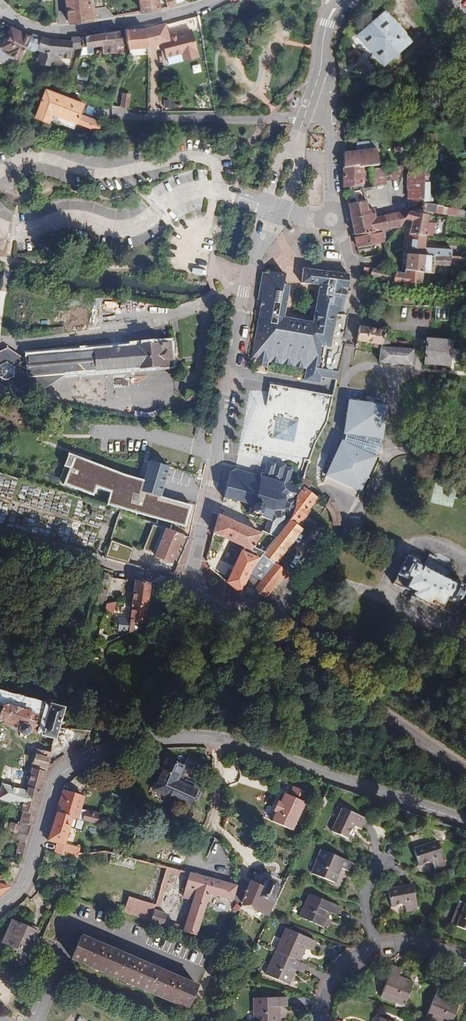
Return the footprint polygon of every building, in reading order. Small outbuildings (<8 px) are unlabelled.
[(70,22),(97,18),(94,0),(66,0),(70,22)] [(141,12),(160,9),(159,0),(140,0),(141,12)] [(391,24),(392,22),(385,14),(358,37),(383,67),(410,43),(404,35),(402,36),(391,24)] [(396,20),(392,22),(391,24),(402,36),(404,35),(406,32),(396,20)] [(165,28),(165,24),(144,30),(147,44),(148,47),(163,44),(167,57),(182,53),(184,60),(198,56),(192,31),(167,36),(165,37),(163,28),(165,28)] [(27,35),(10,26),(4,40),(0,51),(0,58),(14,65),(27,35)] [(147,44),(144,30),(142,29),(124,30),(129,48),(147,44)] [(123,44),(120,30),(106,33),(102,45),(104,53),(117,52),(117,44),(123,44)] [(102,45),(106,33),(82,37),(82,47),(102,45)] [(82,47),(82,37),(71,39),(71,43),(59,44),(59,48),(56,48),(55,46),(48,38),(45,38),(41,37),(36,50),(40,52),(36,62),(39,64),(39,66),(47,68),(49,66),(52,66),(54,58),(71,59),(71,48),(82,47)] [(148,47),(147,44),(129,48),(130,55),(148,50),(148,47)] [(169,63),(184,60),(182,53),(167,57),(169,63)] [(60,116),(76,122),(99,131),(102,123),(87,117),(86,118),(80,116),(84,104),(46,90),(37,117),(49,122),(50,119),(58,122),(60,116)] [(119,105),(128,106),(130,93),(121,92),(119,105)] [(74,128),(76,122),(60,116),(58,122),(74,128)] [(344,154),(344,170),(365,168),(369,168),(369,166),(379,164),(376,141),(357,144),(358,152),(344,154)] [(433,172),(432,162),(424,163),(425,171),(433,172)] [(425,171),(424,163),(417,164),(408,165),(412,198),(428,197),(425,171)] [(383,167),(385,179),(397,178),(396,166),(383,167)] [(372,168),(374,188),(385,185),(385,179),(383,167),(372,168)] [(353,187),(354,193),(361,192),(361,188),(364,188),(365,179),(367,179),(367,172),(365,172),(365,168),(344,170),(344,188),(353,187)] [(346,194),(349,204),(364,201),(363,191),(361,192),(354,193),(346,194)] [(349,204),(355,236),(382,230),(401,228),(405,220),(409,212),(376,218),(375,210),(368,211),(367,201),(364,201),(349,204)] [(423,213),(456,215),(456,207),(424,205),(423,213)] [(413,222),(410,235),(428,237),(435,237),(436,227),(434,225),(429,224),(429,216),(409,212),(405,220),(413,222)] [(355,236),(357,247),(384,242),(382,230),(355,236)] [(410,235),(408,254),(452,257),(452,250),(426,247),(428,237),(410,235)] [(406,271),(423,273),(434,274),(434,266),(461,267),(462,258),(452,257),(408,254),(406,271)] [(364,267),(364,272),(364,273),(372,276),(373,269),(364,267)] [(262,273),(258,301),(262,301),(267,303),(256,360),(270,363),(307,369),(305,381),(321,384),(322,378),(336,380),(343,341),(338,341),(343,315),(348,289),(349,288),(350,275),(304,269),(302,284),(320,285),(314,317),(319,318),(318,324),(312,323),(285,318),(284,320),(278,320),(280,312),(285,312),(289,294),(283,293),(284,285),(285,275),(270,272),(269,274),(262,273)] [(373,269),(372,276),(394,284),(395,273),(373,269)] [(395,273),(394,284),(423,287),(423,273),(406,271),(405,274),(395,273)] [(267,303),(262,301),(252,360),(256,360),(267,303)] [(338,341),(343,341),(344,339),(348,317),(343,315),(338,341)] [(385,331),(360,327),(358,341),(375,344),(379,344),(379,348),(381,349),(380,363),(413,365),(413,363),(414,350),(390,348),(391,339),(384,337),(385,331)] [(450,366),(451,362),(452,342),(427,339),(425,364),(450,366)] [(171,343),(26,356),(27,360),(28,378),(47,376),(54,382),(62,378),(62,375),(173,365),(171,343)] [(5,388),(13,384),(33,393),(54,382),(47,376),(28,378),(27,360),(8,348),(0,352),(0,385),(5,388)] [(308,397),(241,384),(234,425),(230,453),(233,453),(234,452),(238,453),(243,454),(249,456),(258,458),(268,462),(276,464),(286,465),(286,467),(293,469),(290,482),(301,483),(309,455),(306,437),(318,413),(308,397)] [(199,393),(189,391),(187,400),(197,402),(199,393)] [(342,441),(326,476),(361,491),(380,450),(387,406),(349,401),(344,434),(348,435),(344,442),(342,441)] [(262,533),(260,536),(274,543),(298,512),(296,503),(296,497),(301,483),(290,482),(292,473),(284,471),(283,473),(275,471),(276,468),(258,458),(249,456),(243,454),(238,453),(234,452),(233,453),(224,499),(251,505),(249,515),(254,517),(255,513),(260,515),(260,517),(268,519),(264,533),(262,533)] [(119,510),(154,524),(172,531),(173,525),(179,504),(161,499),(170,467),(151,462),(144,482),(74,458),(64,485),(95,496),(98,488),(110,493),(107,505),(119,510)] [(268,462),(258,458),(276,468),(275,471),(283,473),(284,471),(292,473),(293,469),(286,467),(286,465),(277,462),(276,464),(268,462)] [(253,570),(247,580),(259,591),(266,583),(263,581),(276,564),(301,530),(296,525),(301,518),(302,519),(308,512),(307,511),(316,499),(305,490),(311,484),(303,478),(301,483),(296,497),(296,503),(298,512),(274,543),(253,570)] [(335,505),(329,499),(326,506),(330,511),(333,518),(334,526),(342,525),(339,513),(335,505)] [(191,507),(179,504),(173,525),(185,528),(191,507)] [(243,558),(230,585),(240,593),(247,580),(253,570),(274,543),(260,536),(219,516),(214,533),(249,549),(245,559),(243,558)] [(182,535),(172,531),(154,524),(144,550),(157,555),(156,556),(172,563),(182,535)] [(419,563),(410,558),(406,557),(393,584),(404,590),(405,589),(412,592),(410,597),(431,607),(433,603),(440,607),(440,608),(451,614),(465,587),(454,581),(453,583),(449,580),(455,567),(451,565),(452,562),(450,560),(437,553),(435,554),(433,556),(429,554),(423,566),(418,564),(419,563)] [(412,554),(410,558),(419,563),(420,558),(412,554)] [(266,583),(272,589),(286,571),(276,564),(263,581),(266,583)] [(124,595),(123,580),(112,578),(109,592),(124,595)] [(148,606),(151,583),(136,580),(133,605),(148,606)] [(266,583),(259,591),(265,597),(272,589),(266,583)] [(249,598),(253,589),(246,585),(242,594),(249,598)] [(104,605),(108,590),(102,589),(97,603),(104,605)] [(146,622),(148,606),(133,605),(132,609),(131,621),(130,633),(141,627),(146,622)] [(121,619),(131,621),(132,609),(125,608),(123,607),(121,619)] [(64,709),(58,707),(0,691),(0,719),(1,718),(4,719),(18,723),(16,727),(21,733),(26,734),(28,733),(30,727),(38,730),(37,732),(42,734),(41,735),(46,736),(56,739),(57,737),(63,712),(64,709)] [(49,766),(52,754),(38,750),(28,788),(29,788),(28,792),(3,784),(0,796),(0,798),(10,801),(11,799),(25,803),(22,810),(23,810),(20,822),(33,825),(49,766)] [(154,788),(169,795),(171,792),(178,795),(176,799),(175,800),(190,807),(197,790),(181,783),(178,782),(180,778),(183,779),(188,768),(168,759),(154,788)] [(291,793),(296,781),(280,774),(275,785),(291,793)] [(317,810),(325,792),(318,789),(310,807),(317,810)] [(84,798),(64,791),(57,812),(71,816),(76,818),(79,818),(84,798)] [(360,829),(365,819),(342,809),(332,831),(347,838),(353,826),(360,829)] [(71,816),(57,812),(48,840),(58,844),(56,853),(76,858),(78,854),(80,848),(65,844),(69,828),(71,816)] [(15,831),(17,832),(19,826),(6,822),(4,828),(15,831)] [(30,835),(33,825),(20,822),(19,826),(17,832),(30,835)] [(27,845),(30,835),(17,832),(15,831),(12,840),(20,843),(27,845)] [(414,849),(419,865),(433,861),(435,868),(445,865),(437,841),(414,849)] [(24,857),(27,845),(20,843),(17,856),(24,857)] [(348,870),(351,862),(321,850),(312,873),(335,882),(341,868),(348,870)] [(181,870),(168,867),(156,905),(154,911),(159,912),(171,874),(180,876),(181,870)] [(200,887),(203,876),(190,872),(187,883),(197,886),(200,887)] [(210,894),(213,879),(208,877),(203,876),(200,887),(197,886),(186,926),(184,932),(197,936),(210,894)] [(233,900),(237,885),(213,879),(210,894),(233,900)] [(264,887),(250,881),(247,887),(242,902),(267,915),(274,902),(271,896),(277,886),(276,882),(271,879),(266,881),(264,887)] [(0,884),(0,895),(10,886),(1,884),(0,884)] [(247,887),(237,885),(233,900),(232,902),(241,905),(242,902),(247,887)] [(406,911),(417,909),(412,885),(388,889),(391,907),(405,904),(406,911)] [(336,915),(340,906),(310,895),(300,917),(323,926),(329,912),(336,915)] [(461,900),(452,924),(465,930),(465,902),(461,900)] [(128,901),(124,914),(131,916),(135,903),(128,901)] [(140,918),(151,922),(154,911),(156,905),(145,901),(144,905),(140,918)] [(135,903),(131,916),(140,918),(144,905),(135,903)] [(151,922),(163,926),(165,920),(166,915),(159,912),(154,911),(151,922)] [(163,926),(184,932),(186,926),(165,920),(163,926)] [(12,921),(8,932),(11,933),(16,922),(12,921)] [(11,933),(8,932),(3,943),(18,949),(16,953),(27,957),(38,929),(23,923),(22,924),(16,922),(11,933)] [(287,928),(278,951),(299,961),(305,947),(312,950),(316,941),(287,928)] [(187,1008),(197,986),(82,936),(72,959),(187,1008)] [(299,961),(278,951),(268,974),(289,983),(295,969),(302,972),(306,964),(299,961)] [(404,1005),(412,984),(397,979),(400,972),(392,968),(381,996),(404,1005)] [(459,1003),(445,997),(447,990),(439,987),(427,1016),(438,1020),(452,1020),(459,1003)] [(255,1020),(280,1020),(280,1006),(286,1005),(286,997),(255,998),(255,1020)]
